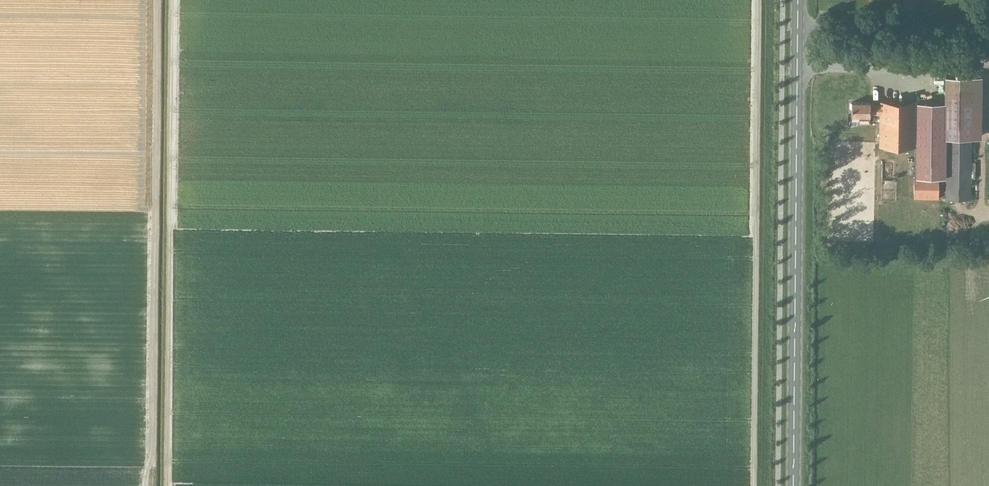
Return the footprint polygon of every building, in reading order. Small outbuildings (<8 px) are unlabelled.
[(945,102),(915,102),(915,146),(914,176),(944,177),(945,137),(976,137),(977,76),(945,76),(945,102)] [(869,119),(869,115),(870,115),(870,113),(879,113),(879,146),(915,146),(915,102),(880,101),(880,104),(870,104),(870,102),(851,102),(851,115),(859,115),(859,119),(869,119)] [(971,199),(972,139),(946,138),(945,199),(971,199)] [(938,199),(939,178),(914,177),(913,198),(938,199)]
